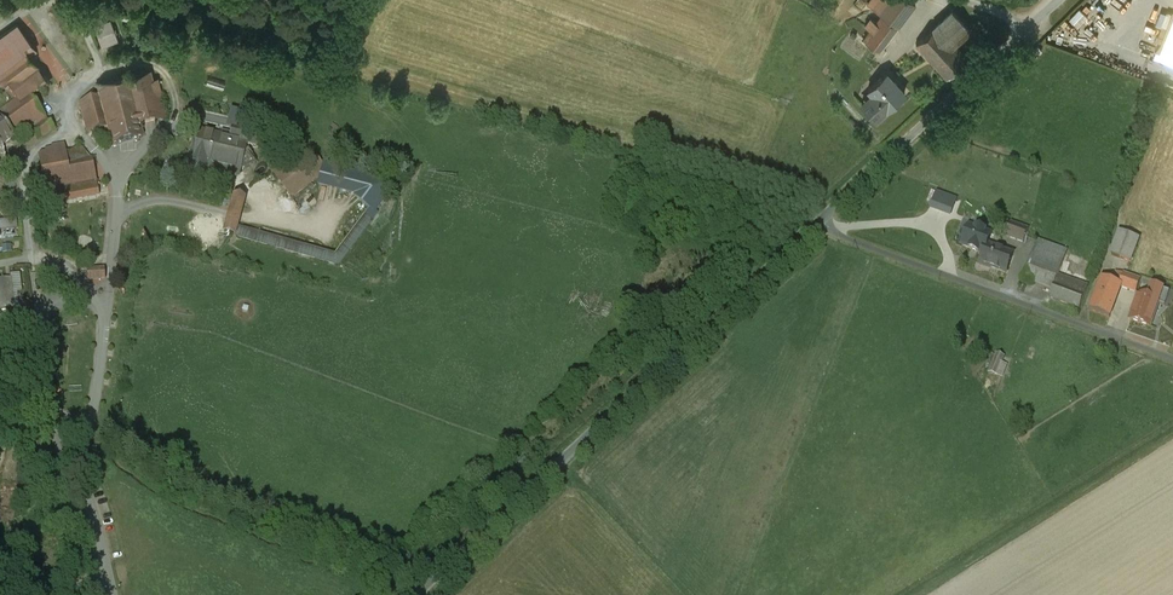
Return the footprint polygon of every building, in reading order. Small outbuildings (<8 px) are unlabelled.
[(909,6),(900,0),(864,0),(861,4),(880,17),(865,39),(880,49),(909,6)] [(950,11),(912,44),(942,80),(957,66),(945,52),(968,32),(950,11)] [(1155,60),(1172,66),(1172,13),(1155,60)] [(112,20),(96,26),(103,45),(119,39),(112,20)] [(17,101),(20,105),(31,97),(39,91),(26,74),(38,65),(11,29),(0,37),(0,90),(1,92),(6,88),(17,101)] [(163,42),(143,39),(142,47),(161,50),(163,42)] [(876,117),(906,91),(888,71),(868,87),(878,98),(867,107),(876,117)] [(158,99),(151,72),(125,80),(127,92),(80,105),(88,134),(109,127),(114,146),(142,138),(139,125),(157,122),(155,107),(163,104),(161,98),(158,99)] [(31,97),(20,105),(17,101),(0,114),(0,121),(13,138),(17,142),(33,131),(40,141),(55,130),(31,97)] [(236,107),(231,125),(242,128),(246,110),(236,107)] [(13,138),(0,121),(0,148),(13,138)] [(230,141),(247,146),(252,147),(253,150),(255,150),(258,149),(261,137),(238,131),(233,130),(232,137),(230,141)] [(195,162),(210,167),(239,173),(247,146),(230,141),(232,137),(224,136),(224,139),(202,134),(195,162)] [(97,184),(93,166),(85,171),(70,153),(64,155),(63,149),(46,152),(47,155),(41,156),(47,192),(97,184)] [(308,167),(298,154),(274,173),(283,185),(308,167)] [(15,159),(10,160),(9,157),(3,158),(5,173),(17,171),(15,159)] [(210,167),(195,162),(192,164),(191,169),(193,174),(197,176),(201,176),(204,174),(205,170),(208,170),(210,167)] [(237,228),(243,202),(235,200),(227,230),(237,234),(234,239),(340,268),(379,215),(374,212),(390,192),(394,194),(402,186),(396,182),(325,164),(319,188),(354,197),(370,209),(335,256),(237,228)] [(0,220),(0,238),(20,236),(18,219),(0,220)] [(1012,222),(1006,237),(1024,244),(1027,236),(1030,229),(1012,222)] [(1141,240),(1119,232),(1110,255),(1132,263),(1141,240)] [(1069,251),(1038,240),(1023,281),(1054,292),(1050,302),(1080,313),(1090,285),(1060,275),(1069,251)] [(988,245),(980,265),(1006,275),(1014,254),(988,245)] [(104,271),(89,272),(90,281),(104,280),(104,271)] [(0,310),(26,308),(24,275),(0,276),(0,305),(0,310)] [(1111,283),(1100,279),(1088,309),(1107,316),(1118,288),(1131,293),(1135,283),(1114,275),(1111,283)] [(1140,295),(1130,321),(1151,328),(1159,303),(1140,295)] [(994,359),(988,373),(1003,378),(1008,366),(1003,364),(1005,357),(996,354),(994,359)]
